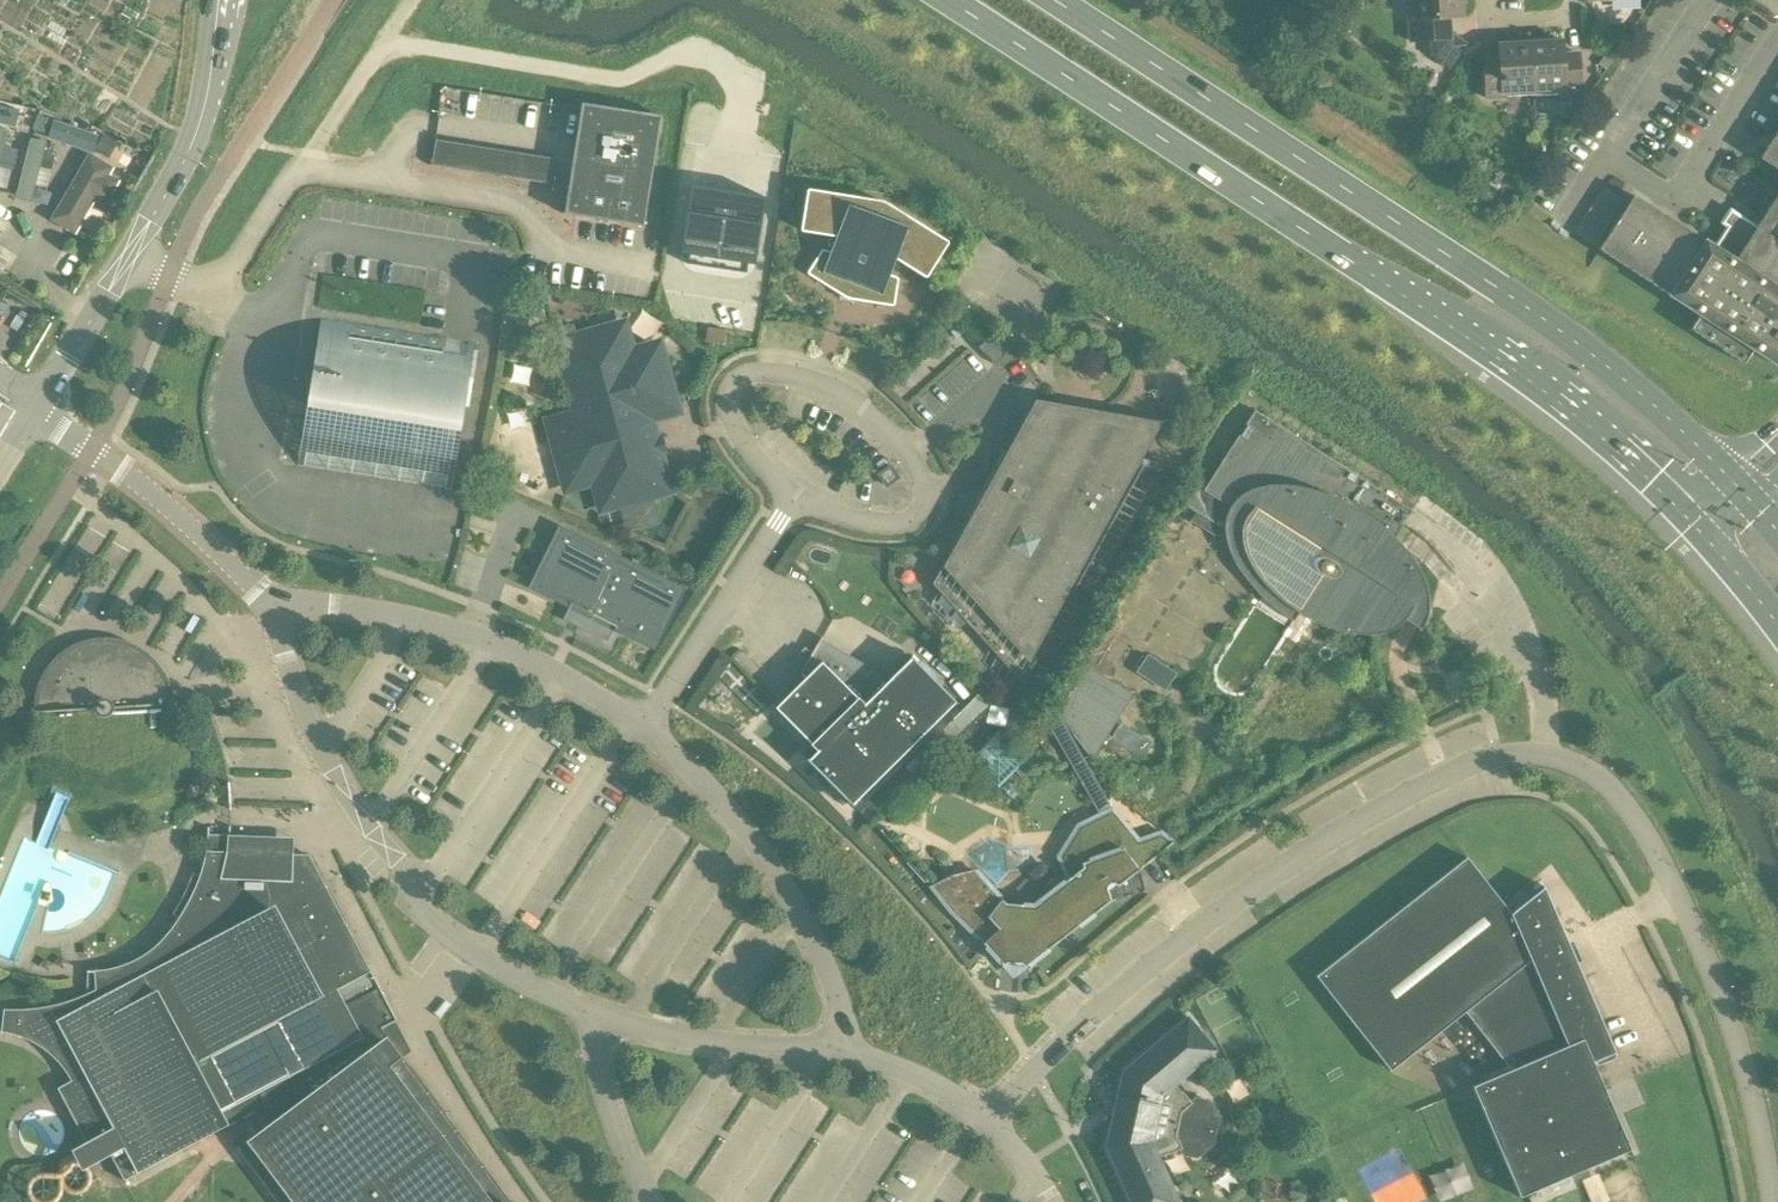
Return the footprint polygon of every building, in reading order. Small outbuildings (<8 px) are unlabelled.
[(1202,0),(1191,0),(1185,11),(1194,16),(1202,0)] [(1411,40),(1429,39),(1430,57),(1435,60),(1450,69),(1467,43),(1453,33),(1450,33),(1449,17),(1462,16),(1461,3),(1466,2),(1466,0),(1408,0),(1411,40)] [(1530,39),(1533,96),(1581,93),(1578,54),(1563,55),(1562,41),(1548,42),(1548,37),(1530,39)] [(1533,96),(1530,39),(1512,40),(1513,44),(1499,45),(1500,58),(1484,59),(1486,99),(1533,96)] [(16,126),(20,110),(0,106),(0,123),(16,126)] [(563,213),(563,214),(565,214),(570,215),(644,226),(661,122),(588,111),(576,184),(574,194),(571,214),(563,213)] [(44,118),(39,134),(93,152),(98,136),(44,118)] [(0,168),(12,171),(17,150),(5,147),(9,131),(0,129),(0,168)] [(772,139),(699,129),(694,168),(767,178),(772,139)] [(1760,159),(1777,171),(1777,131),(1760,159)] [(104,134),(95,150),(109,159),(119,143),(104,134)] [(437,138),(434,164),(553,181),(557,155),(437,138)] [(47,144),(31,140),(17,198),(33,202),(47,144)] [(106,206),(120,181),(110,176),(114,168),(89,153),(51,220),(76,234),(96,200),(106,206)] [(692,185),(681,253),(689,254),(687,264),(747,273),(748,264),(755,265),(766,197),(692,185)] [(1605,187),(1575,232),(1595,246),(1625,200),(1605,187)] [(831,252),(824,250),(822,250),(821,251),(808,271),(808,272),(808,273),(809,275),(840,294),(840,297),(855,303),(855,300),(893,306),(894,306),(895,304),(899,280),(899,278),(898,277),(891,275),(897,260),(925,278),(926,278),(927,278),(928,277),(948,245),(949,244),(949,242),(948,241),(888,203),(884,202),(880,201),(810,189),(809,190),(808,190),(808,191),(807,191),(803,218),(801,229),(801,230),(802,231),(803,232),(836,237),(831,252)] [(1634,196),(1599,250),(1700,315),(1690,329),(1744,364),(1753,350),(1777,366),(1777,194),(1757,226),(1730,208),(1720,223),(1726,228),(1714,247),(1699,238),(1634,196)] [(450,490),(473,343),(326,320),(303,466),(375,478),(450,490)] [(577,414),(549,421),(568,490),(596,482),(603,510),(671,491),(652,419),(679,412),(661,343),(633,351),(626,323),(557,342),(577,414)] [(708,327),(705,342),(725,345),(727,330),(708,327)] [(979,348),(996,365),(1007,354),(991,337),(979,348)] [(1039,404),(1017,444),(1012,443),(933,584),(1024,685),(1145,466),(1137,464),(1159,425),(1039,404)] [(1394,538),(1403,524),(1403,525),(1412,511),(1255,411),(1204,491),(1230,508),(1229,512),(1227,516),(1226,521),(1226,526),(1226,531),(1226,536),(1227,541),(1228,546),(1229,551),(1231,555),(1233,559),(1243,575),(1252,586),(1261,596),(1271,605),(1281,614),(1293,621),(1289,627),(1284,635),(1296,643),(1310,620),(1320,624),(1330,628),(1340,631),(1351,633),(1361,635),(1372,635),(1376,635),(1380,634),(1383,634),(1387,633),(1390,631),(1394,630),(1397,628),(1400,625),(1403,623),(1406,620),(1421,630),(1424,626),(1426,621),(1427,617),(1428,612),(1429,607),(1429,603),(1429,598),(1428,593),(1427,588),(1426,584),(1424,579),(1422,575),(1412,559),(1404,548),(1394,538)] [(888,487),(900,478),(891,467),(880,475),(888,487)] [(663,581),(564,532),(564,531),(562,530),(561,533),(536,584),(535,584),(534,587),(536,588),(537,587),(577,607),(573,615),(584,621),(585,626),(588,630),(592,632),(597,632),(601,629),(608,633),(612,625),(635,636),(652,645),(654,646),(656,644),(655,644),(681,592),(682,590),(680,589),(663,581)] [(957,704),(958,703),(912,656),(911,658),(912,659),(887,683),(820,645),(824,638),(823,637),(800,676),(801,677),(803,675),(806,678),(777,708),(819,751),(810,760),(809,758),(808,760),(854,807),(856,805),(855,804),(956,703),(957,704)] [(174,710),(174,704),(208,702),(208,701),(172,703),(172,697),(171,691),(169,686),(167,680),(164,675),(161,670),(158,665),(154,661),(150,657),(145,653),(140,650),(135,647),(130,645),(125,643),(119,642),(113,641),(107,640),(102,641),(96,641),(90,642),(84,644),(79,646),(74,648),(69,651),(64,655),(60,659),(56,663),(52,667),(49,672),(46,677),(43,682),(42,688),(40,693),(39,699),(39,705),(39,711),(3,713),(3,714),(37,712),(38,718),(39,724),(41,730),(43,735),(46,740),(49,745),(52,750),(56,755),(60,759),(65,762),(70,766),(75,769),(81,771),(86,773),(92,774),(98,775),(104,776),(110,775),(115,775),(121,774),(127,772),(132,770),(138,767),(143,764),(148,761),(152,757),(156,753),(160,748),(163,743),(166,738),(169,733),(171,727),(172,722),(173,716),(174,710)] [(1136,671),(1165,690),(1176,673),(1147,654),(1136,671)] [(1058,714),(1093,759),(1134,695),(1087,666),(1058,714)] [(980,694),(941,733),(952,744),(991,705),(980,694)] [(1146,757),(1156,739),(1121,720),(1112,738),(1146,757)] [(1023,764),(1027,759),(999,731),(970,760),(999,789),(1017,771),(1022,776),(1029,770),(1023,764)] [(1113,809),(1102,814),(1103,820),(1080,826),(1060,856),(1070,879),(1035,906),(1007,903),(978,871),(936,887),(935,888),(1005,964),(1009,962),(1023,963),(1027,966),(1113,899),(1146,890),(1140,869),(1175,842),(1162,832),(1140,841),(1113,809)] [(275,1121),(239,1149),(279,1201),(513,1201),(390,1038),(383,1028),(398,1020),(382,987),(311,855),(227,852),(228,836),(208,835),(208,851),(206,862),(204,873),(200,884),(196,895),(191,905),(185,915),(178,924),(170,932),(162,940),(153,947),(143,953),(133,959),(122,963),(111,967),(100,969),(89,971),(89,973),(96,973),(97,990),(83,996),(68,1002),(53,1006),(37,1008),(21,1009),(5,1009),(3,1032),(11,1033),(18,1035),(26,1038),(33,1041),(40,1045),(47,1050),(53,1055),(59,1061),(64,1067),(69,1073),(73,1080),(59,1088),(87,1142),(81,1145),(92,1166),(112,1155),(126,1181),(267,1106),(275,1121)] [(1551,902),(1544,886),(1542,886),(1543,888),(1512,913),(1467,857),(1317,977),(1392,1071),(1466,1012),(1512,1070),(1474,1086),(1521,1197),(1631,1150),(1593,1062),(1614,1053),(1615,1055),(1617,1055),(1551,902)] [(1193,1102),(1183,1090),(1182,1092),(1176,1084),(1217,1050),(1205,1035),(1203,1036),(1200,1032),(1201,1031),(1189,1017),(1134,1064),(1135,1065),(1126,1072),(1124,1072),(1118,1097),(1124,1099),(1119,1122),(1113,1120),(1107,1146),(1109,1146),(1114,1157),(1113,1157),(1133,1201),(1180,1201),(1159,1157),(1168,1153),(1169,1155),(1182,1149),(1184,1154),(1198,1157),(1214,1144),(1219,1120),(1211,1101),(1197,1098),(1193,1102)]
